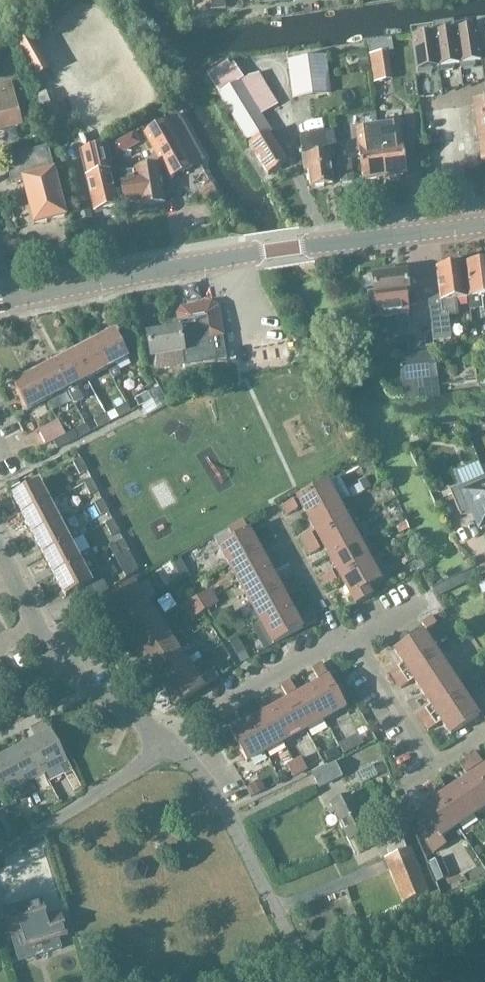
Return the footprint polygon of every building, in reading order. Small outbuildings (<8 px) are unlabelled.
[(218,10),(217,0),(210,0),(212,11),(218,10)] [(218,10),(225,9),(224,0),(217,0),(218,10)] [(459,65),(458,66),(459,69),(473,67),(473,63),(480,62),(474,27),(454,30),(459,65)] [(438,68),(438,69),(438,73),(452,70),(452,67),(458,66),(459,65),(454,30),(433,34),(438,68)] [(431,70),(438,69),(438,68),(433,34),(411,37),(417,76),(431,74),(431,70)] [(30,36),(15,45),(27,65),(23,67),(31,79),(34,77),(35,79),(50,71),(30,36)] [(367,42),(369,54),(381,53),(393,51),(391,39),(367,42)] [(386,81),(381,53),(369,54),(373,83),(386,81)] [(292,99),(330,94),(326,57),(288,61),(292,99)] [(277,105),(255,70),(239,81),(227,62),(206,75),(218,94),(250,145),(249,145),(268,175),(286,164),(268,134),(270,132),(260,116),(277,105)] [(22,125),(11,81),(0,84),(0,130),(22,125)] [(472,103),(475,124),(484,123),(484,101),(472,103)] [(166,120),(143,132),(169,179),(192,166),(204,160),(178,114),(166,120)] [(475,124),(478,144),(484,143),(484,123),(475,124)] [(377,128),(384,177),(406,174),(399,125),(377,128)] [(362,180),(384,177),(377,128),(364,130),(366,144),(357,145),(362,180)] [(328,153),(335,152),(332,132),(299,136),(304,171),(308,171),(310,187),(332,184),(328,153)] [(88,149),(82,150),(88,176),(86,177),(94,211),(117,205),(108,163),(111,162),(108,144),(88,149)] [(33,225),(65,217),(54,171),(53,171),(47,147),(5,159),(11,183),(22,180),(33,225)] [(121,179),(120,179),(123,204),(125,204),(146,201),(146,205),(164,203),(159,173),(158,165),(134,169),(135,171),(121,173),(121,179)] [(465,264),(469,297),(468,297),(469,311),(484,309),(484,261),(465,264)] [(456,299),(466,298),(462,264),(436,267),(442,313),(446,312),(446,317),(458,315),(456,299)] [(406,271),(371,275),(374,293),(368,293),(370,317),(376,316),(376,317),(401,314),(400,308),(415,306),(414,295),(409,295),(406,271)] [(176,315),(177,320),(179,328),(146,334),(150,359),(183,353),(185,367),(226,360),(222,336),(223,336),(223,335),(218,307),(211,302),(188,306),(184,313),(177,314),(176,314),(176,315)] [(449,323),(430,325),(432,341),(451,339),(449,323)] [(94,342),(107,368),(112,379),(120,375),(115,365),(128,358),(114,332),(94,342)] [(283,365),(299,362),(294,335),(278,338),(283,365)] [(107,368),(94,342),(73,353),(87,379),(107,368)] [(73,353),(53,364),(66,390),(73,404),(82,400),(75,385),(87,379),(73,353)] [(401,381),(437,376),(434,353),(398,357),(401,381)] [(66,390),(53,364),(33,374),(46,400),(52,411),(59,407),(54,396),(66,390)] [(188,383),(205,380),(203,369),(186,371),(188,383)] [(26,411),(46,400),(33,374),(12,385),(26,411)] [(414,395),(430,390),(426,378),(411,383),(414,395)] [(158,386),(135,399),(139,407),(140,407),(144,414),(145,416),(168,404),(168,403),(158,386)] [(114,410),(118,418),(130,412),(126,404),(114,410)] [(94,421),(98,428),(110,422),(106,415),(94,421)] [(57,448),(69,442),(66,436),(65,436),(57,421),(38,430),(46,445),(53,441),(57,448)] [(77,438),(89,432),(86,425),(74,431),(77,438)] [(117,464),(128,453),(120,445),(109,455),(117,464)] [(79,475),(86,471),(80,460),(74,463),(79,475)] [(484,476),(449,491),(460,517),(461,516),(461,515),(472,510),(481,530),(484,529),(484,477),(484,476)] [(90,495),(97,491),(91,479),(84,483),(90,495)] [(12,495),(23,515),(48,502),(38,481),(12,495)] [(307,518),(337,502),(326,482),(296,498),(307,518)] [(101,515),(108,511),(101,500),(94,504),(101,515)] [(288,514),(297,510),(292,500),(283,506),(288,514)] [(55,515),(48,502),(23,515),(33,536),(59,522),(73,515),(69,507),(55,515)] [(348,523),(337,502),(307,518),(319,539),(348,523)] [(111,535),(118,532),(112,520),(105,524),(111,535)] [(66,535),(59,522),(33,536),(44,556),(70,543),(81,538),(77,530),(66,535)] [(232,539),(218,547),(229,566),(259,551),(248,531),(243,522),(228,530),(232,539)] [(348,523),(319,539),(329,558),(358,542),(348,523)] [(300,538),(305,547),(314,542),(309,533),(300,538)] [(122,541),(110,547),(116,559),(129,553),(122,541)] [(314,542),(305,547),(310,555),(318,550),(314,542)] [(369,561),(358,542),(329,558),(340,578),(369,561)] [(81,564),(91,558),(92,558),(87,549),(77,555),(70,543),(44,556),(55,577),(81,564)] [(240,586),(269,570),(259,551),(229,566),(240,586)] [(81,564),(55,577),(65,597),(91,583),(102,578),(91,558),(81,564)] [(385,578),(374,558),(369,561),(340,578),(350,598),(351,597),(355,606),(371,598),(366,589),(380,581),(385,578)] [(251,606),(280,590),(269,570),(240,586),(251,606)] [(327,587),(336,582),(331,572),(322,577),(327,587)] [(290,595),(299,591),(294,581),(285,586),(290,595)] [(105,630),(147,603),(133,582),(105,600),(114,614),(100,622),(105,630)] [(190,620),(219,602),(210,589),(182,607),(190,620)] [(280,590),(251,606),(261,625),(291,610),(280,590)] [(147,603),(105,630),(111,638),(124,630),(133,643),(161,624),(147,603)] [(302,630),(291,610),(261,625),(255,629),(266,649),(302,630)] [(308,626),(317,622),(312,612),(303,617),(308,626)] [(422,624),(426,630),(436,624),(432,617),(422,624)] [(161,624),(133,643),(141,656),(128,665),(133,673),(175,645),(161,624)] [(389,673),(394,681),(436,654),(422,632),(394,651),(403,664),(389,673)] [(189,667),(175,645),(133,673),(138,681),(152,672),(160,685),(189,667)] [(436,654),(394,681),(400,689),(413,680),(422,693),(450,675),(436,654)] [(321,664),(312,669),(320,683),(309,689),(325,719),(345,708),(321,664)] [(197,680),(189,667),(160,685),(174,706),(217,678),(212,670),(197,680)] [(417,715),(422,723),(464,696),(450,675),(422,693),(430,706),(417,715)] [(305,729),(325,719),(309,689),(297,696),(289,681),(280,686),(288,701),(289,700),(305,729)] [(478,717),(464,696),(422,723),(428,731),(441,722),(450,736),(478,717)] [(288,701),(269,711),(286,740),(305,729),(289,700),(288,701)] [(286,740),(269,711),(250,722),(266,751),(286,740)] [(246,762),(266,751),(250,722),(230,733),(221,738),(230,753),(238,748),(246,762)] [(28,741),(45,773),(59,765),(64,774),(72,770),(50,729),(28,741)] [(30,781),(45,773),(28,741),(6,753),(27,793),(35,790),(30,781)] [(323,758),(337,753),(334,742),(319,747),(323,758)] [(27,793),(6,753),(0,756),(0,794),(1,796),(15,788),(25,806),(32,802),(27,793)] [(484,792),(484,767),(476,753),(464,761),(484,792)] [(286,766),(292,778),(307,769),(300,758),(286,766)] [(484,807),(484,792),(464,761),(459,765),(468,778),(453,788),(471,816),(484,807)] [(318,787),(340,776),(334,764),(313,775),(318,787)] [(451,830),(471,816),(453,788),(447,792),(438,779),(429,785),(438,798),(432,802),(451,830)] [(349,795),(330,804),(355,854),(374,845),(349,795)] [(439,837),(451,830),(432,802),(420,810),(412,815),(422,830),(419,832),(434,854),(445,846),(439,837)] [(384,859),(402,903),(428,892),(410,848),(384,859)] [(436,883),(449,878),(441,858),(428,863),(436,883)] [(40,899),(2,911),(11,938),(22,935),(26,948),(44,943),(66,936),(59,913),(46,917),(40,899)]
